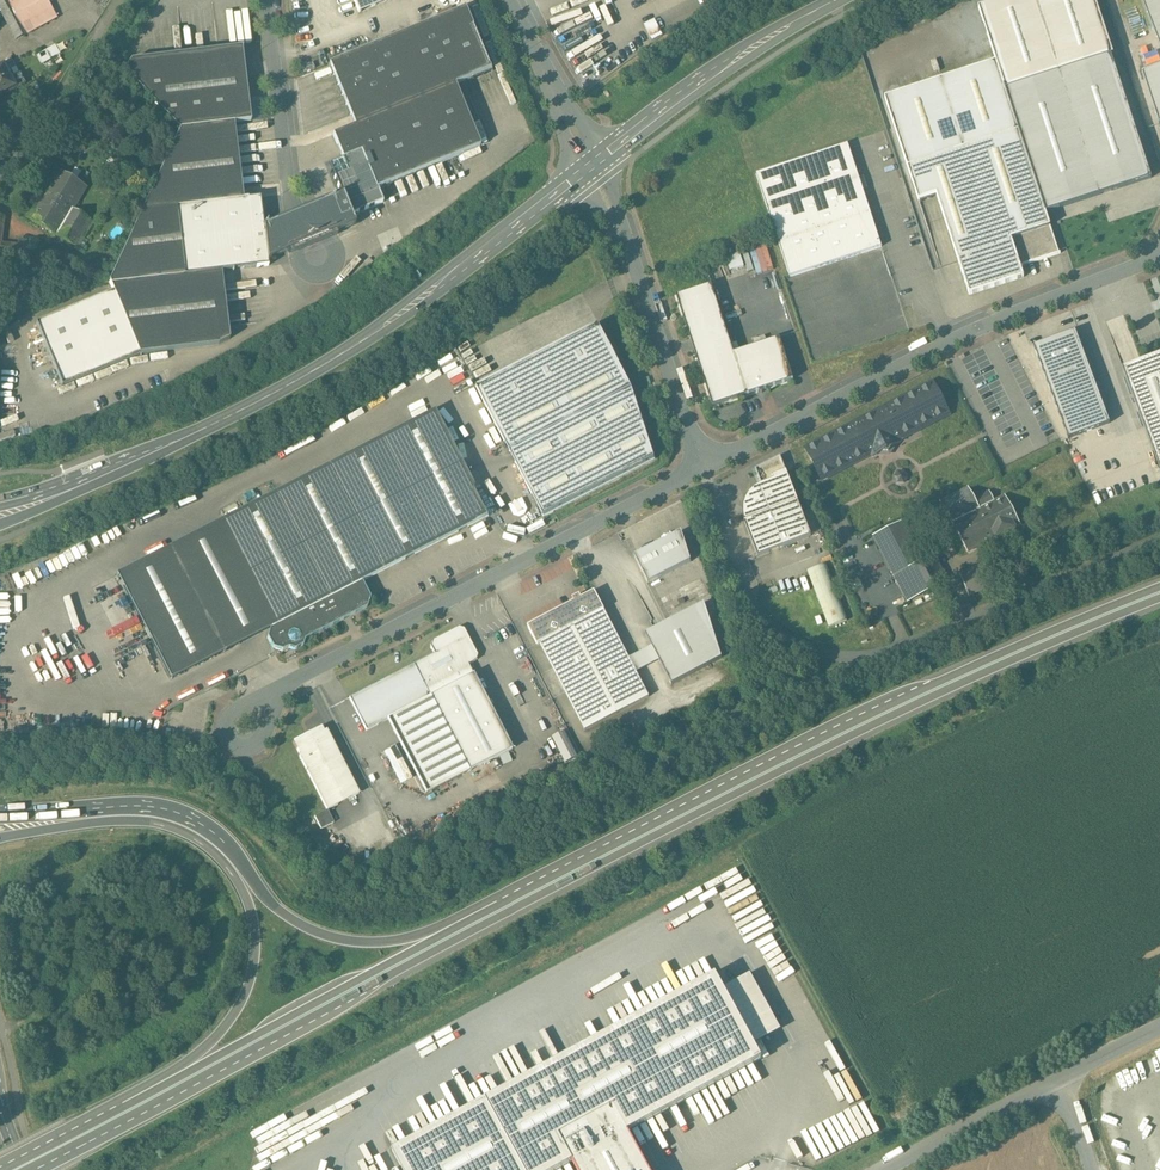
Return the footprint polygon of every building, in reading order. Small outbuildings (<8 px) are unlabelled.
[(16,40),(56,18),(47,0),(0,0),(0,12),(16,40)] [(359,14),(393,0),(354,0),(359,14)] [(1005,90),(1113,55),(1095,0),(1001,0),(979,7),(996,61),(1005,90)] [(1159,47),(1159,0),(1142,0),(1159,47)] [(468,9),(330,64),(355,127),(334,135),(345,166),(338,169),(337,170),(336,170),(334,170),(333,175),(333,176),(335,177),(334,178),(342,196),(330,200),(334,209),(337,207),(346,228),(352,226),(353,227),(355,226),(350,216),(383,202),(378,189),(480,146),(455,86),(493,69),(468,9)] [(241,49),(130,62),(124,71),(179,131),(234,124),(251,122),(241,49)] [(1113,55),(1005,90),(1044,209),(1152,174),(1113,55)] [(996,61),(885,99),(918,201),(936,195),(959,261),(1013,243),(1012,239),(1051,226),(1044,209),(1005,90),(996,61)] [(0,68),(0,95),(4,92),(6,95),(25,85),(20,74),(13,78),(7,64),(0,68)] [(1142,73),(1159,125),(1159,124),(1159,67),(1150,71),(1149,70),(1142,73)] [(234,124),(179,131),(110,281),(115,292),(140,353),(216,345),(229,340),(223,271),(186,276),(178,208),(243,200),(234,124)] [(847,145),(757,175),(792,278),(881,248),(847,145)] [(59,170),(28,219),(74,247),(91,220),(75,210),(89,188),(72,177),(59,170)] [(243,200),(178,208),(186,276),(223,271),(269,266),(268,262),(264,228),(263,214),(261,198),(243,200)] [(330,200),(264,228),(268,262),(271,261),(271,259),(346,228),(337,207),(334,209),(330,200)] [(3,217),(0,217),(0,260),(33,264),(34,259),(40,259),(42,248),(1,243),(3,217)] [(1059,253),(1051,226),(1012,239),(1013,243),(1020,267),(1061,254),(1060,253),(1059,253)] [(1013,243),(959,261),(970,296),(1024,277),(1020,267),(1013,243)] [(712,285),(677,296),(713,406),(759,391),(762,393),(764,389),(793,380),(780,338),(734,353),(712,285)] [(115,292),(38,322),(62,388),(140,353),(115,292)] [(599,324),(475,387),(544,515),(655,459),(633,388),(599,324)] [(1110,424),(1075,331),(1073,332),(1074,334),(1059,339),(1037,348),(1036,345),(1034,346),(1068,439),(1110,424)] [(1141,362),(1145,372),(1126,379),(1159,469),(1159,355),(1141,362)] [(1145,372),(1141,362),(1122,369),(1126,379),(1145,372)] [(933,383),(806,448),(822,481),(872,455),(873,457),(881,452),(888,453),(892,447),(901,443),(899,441),(950,415),(933,383)] [(435,410),(222,520),(277,625),(270,629),(267,638),(273,649),(282,652),(289,649),(295,650),(303,646),(306,640),(367,609),(370,598),(361,582),(489,516),(435,410)] [(758,556),(812,536),(786,471),(773,477),(774,480),(765,484),(760,487),(755,489),(750,493),(747,498),(745,502),(744,508),(743,516),(744,520),(746,526),(758,556)] [(968,488),(940,502),(968,552),(1020,525),(1005,496),(994,502),(980,509),(975,499),(968,488)] [(980,509),(994,502),(989,492),(975,499),(980,509)] [(277,625),(222,520),(118,576),(171,679),(270,629),(277,625)] [(888,563),(917,549),(903,521),(874,536),(888,563)] [(681,532),(634,557),(649,584),(691,562),(681,532)] [(895,576),(923,561),(917,549),(888,563),(895,576)] [(947,582),(934,556),(923,561),(895,576),(908,602),(947,582)] [(997,560),(961,575),(969,595),(1005,581),(997,560)] [(829,626),(847,620),(828,563),(810,569),(829,626)] [(575,604),(529,628),(538,645),(540,643),(552,637),(595,615),(604,610),(605,610),(595,591),(582,598),(580,595),(573,599),(575,604)] [(672,685),(722,659),(704,604),(646,635),(672,685)] [(604,610),(595,615),(640,702),(649,696),(604,610)] [(640,702),(595,615),(552,637),(597,723),(640,702)] [(431,647),(434,654),(457,643),(468,665),(476,661),(477,656),(463,630),(458,628),(433,642),(431,647)] [(597,723),(552,637),(540,643),(585,730),(597,723)] [(434,654),(349,698),(366,731),(387,720),(425,793),(469,772),(430,697),(473,675),(468,665),(457,643),(434,654)] [(512,750),(473,675),(430,697),(469,772),(512,750)] [(321,728),(293,742),(300,755),(299,756),(327,810),(359,794),(326,731),(324,732),(321,728)] [(555,735),(566,761),(578,756),(567,730),(555,735)] [(334,823),(327,810),(315,817),(321,829),(334,823)] [(751,973),(724,988),(755,1044),(782,1029),(751,973)] [(392,1151),(402,1169),(557,1169),(572,1162),(577,1159),(624,1134),(629,1132),(763,1059),(755,1044),(724,988),(717,975),(392,1151)] [(629,1132),(624,1134),(644,1169),(650,1169),(629,1132)] [(577,1159),(583,1169),(644,1169),(624,1134),(577,1159)] [(572,1162),(576,1169),(583,1169),(577,1159),(572,1162)]
